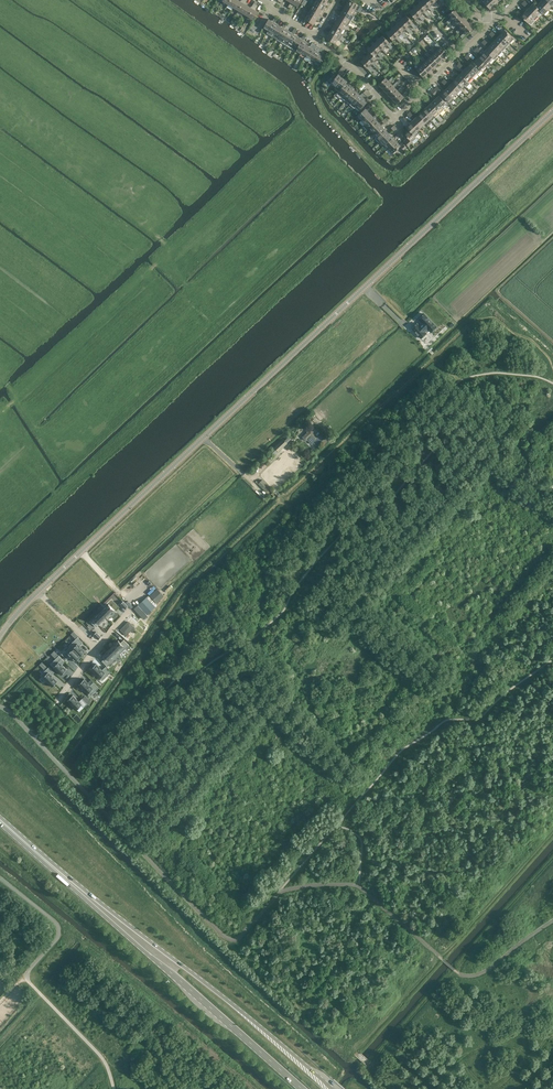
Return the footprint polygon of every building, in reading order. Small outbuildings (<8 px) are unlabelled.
[(244,0),(241,0),(241,1),(239,0),(237,0),(233,7),(238,10),(244,0)] [(248,6),(245,4),(247,0),(244,0),(238,10),(243,13),(248,6)] [(302,0),(294,0),(290,8),(292,9),(295,4),(298,6),(302,0)] [(317,0),(316,0),(314,3),(313,4),(322,10),(325,5),(317,0)] [(347,3),(346,4),(355,10),(357,11),(360,6),(350,0),(349,0),(347,3)] [(425,0),(422,0),(421,1),(420,0),(419,1),(418,1),(417,2),(419,3),(426,10),(428,8),(432,12),(434,10),(431,6),(430,6),(425,0)] [(483,2),(490,9),(494,5),(490,0),(481,0),(483,2)] [(548,10),(552,6),(545,0),(542,0),(540,2),(548,10)] [(310,9),(319,15),(322,10),(313,4),(314,3),(312,2),(310,4),(313,6),(310,9)] [(345,6),(343,9),(352,15),(355,10),(346,4),(347,3),(345,2),(343,4),(345,6)] [(542,13),(544,14),(548,10),(540,2),(536,6),(541,11),(540,11),(542,13)] [(248,16),(256,4),(254,3),(251,7),(248,6),(243,13),(248,16)] [(421,15),(424,12),(427,16),(430,14),(426,10),(419,3),(416,6),(415,5),(414,6),(414,5),(413,6),(414,8),(421,15)] [(533,3),(529,7),(538,16),(538,17),(539,17),(542,13),(540,11),(541,11),(536,6),(533,3)] [(256,4),(248,16),(254,20),(258,12),(255,10),(258,5),(256,4)] [(460,13),(457,10),(458,9),(457,8),(457,7),(455,8),(448,15),(451,18),(447,22),(449,24),(453,20),(460,13)] [(529,7),(525,12),(534,20),(538,17),(538,16),(529,7)] [(414,8),(411,10),(410,9),(409,10),(408,11),(409,12),(416,19),(419,17),(423,21),(425,19),(421,15),(414,8)] [(319,15),(310,9),(308,13),(307,14),(316,19),(319,15)] [(354,16),(352,15),(343,9),(341,13),(340,14),(351,21),(354,16)] [(464,18),(462,15),(463,14),(462,13),(462,12),(461,11),(460,13),(453,20),(455,23),(451,26),(453,28),(457,25),(464,18)] [(307,15),(304,19),(313,24),(316,19),(307,14),(308,13),(306,12),(305,14),(307,15)] [(337,19),(346,24),(348,25),(351,21),(340,14),(341,13),(339,12),(337,14),(340,15),(337,19)] [(521,16),(532,27),(532,26),(531,25),(534,21),(534,20),(525,12),(521,16)] [(400,18),(401,20),(408,27),(411,24),(414,28),(417,27),(413,23),(413,22),(406,15),(403,18),(402,17),(401,18),(401,17),(400,18)] [(457,25),(460,27),(456,31),(458,33),(462,30),(462,29),(469,23),(466,20),(467,19),(466,17),(466,16),(464,18),(457,25)] [(268,19),(263,28),(268,31),(273,22),(275,23),(276,20),(274,19),(272,21),(268,19)] [(337,19),(335,22),(334,24),(343,29),(346,24),(337,19)] [(395,23),(396,24),(403,32),(406,29),(410,33),(412,31),(408,27),(401,20),(398,22),(397,21),(396,22),(395,23)] [(334,25),(332,29),(340,34),(341,33),(343,29),(334,24),(335,22),(333,21),(332,24),(334,25)] [(466,34),(474,28),(471,25),(472,24),(471,22),(470,21),(469,23),(462,29),(462,30),(464,32),(460,36),(462,38),(466,34)] [(272,36),(278,25),(275,23),(273,22),(268,31),(267,33),(272,36)] [(390,27),(391,29),(398,36),(401,33),(405,38),(407,36),(403,32),(396,24),(394,27),(393,26),(391,27),(391,26),(390,27)] [(278,25),(272,36),(276,39),(283,28),(284,28),(286,26),(283,25),(282,27),(278,25)] [(283,28),(276,39),(281,42),(288,31),(284,28),(283,28)] [(340,40),(343,35),(341,33),(340,34),(332,29),(329,32),(329,33),(338,39),(340,40)] [(389,31),(388,30),(387,31),(386,31),(385,32),(386,34),(393,41),(396,38),(400,42),(402,40),(398,36),(391,29),(389,31)] [(514,38),(504,29),(500,34),(510,43),(514,38)] [(294,34),(295,32),(293,31),(292,33),(288,31),(281,42),(286,45),(287,42),(293,33),(294,34)] [(335,44),(338,39),(329,33),(329,32),(327,31),(326,33),(328,34),(326,38),(335,44)] [(293,33),(287,42),(292,45),(298,36),(294,34),(293,33)] [(496,38),(506,47),(510,43),(500,34),(496,38)] [(377,38),(376,39),(377,40),(384,47),(387,45),(391,49),(393,47),(389,43),(382,35),(379,38),(378,37),(377,38)] [(296,51),(297,48),(302,39),(304,40),(305,38),(302,36),(301,38),(298,36),(292,45),(291,48),(296,51)] [(492,42),(500,49),(502,51),(506,47),(496,38),(492,42)] [(306,45),(308,42),(304,40),(302,39),(297,48),(302,51),(306,45)] [(388,51),(384,47),(377,40),(374,43),(374,42),(372,43),(372,42),(371,43),(372,45),(379,52),(382,49),(386,53),(388,51)] [(489,46),(498,55),(502,51),(500,49),(492,42),(489,46)] [(445,59),(444,59),(446,58),(445,57),(447,54),(441,47),(437,43),(435,45),(439,49),(436,51),(442,59),(444,60),(445,59)] [(311,47),(312,48),(313,46),(311,45),(309,47),(306,45),(302,51),(300,53),(306,56),(311,47)] [(374,56),(375,56),(377,54),(381,58),(383,56),(379,52),(372,45),(370,47),(369,46),(368,47),(367,47),(366,48),(367,49),(369,51),(369,50),(374,56)] [(485,50),(493,58),(494,59),(498,55),(489,46),(485,50)] [(311,47),(306,56),(310,59),(315,50),(312,48),(311,47)] [(438,63),(439,65),(440,64),(440,63),(441,62),(440,61),(442,59),(436,51),(432,47),(430,49),(434,53),(431,56),(438,63)] [(314,65),(314,63),(315,62),(320,53),(322,54),(323,52),(320,50),(319,52),(315,50),(310,59),(309,62),(314,65)] [(365,56),(372,63),(372,64),(376,68),(378,66),(374,62),(377,59),(375,56),(374,56),(369,50),(369,51),(368,51),(368,52),(367,53),(368,54),(365,56)] [(481,54),(489,62),(493,58),(485,50),(481,54)] [(429,58),(426,60),(433,68),(434,69),(435,68),(436,67),(435,66),(438,63),(431,56),(427,52),(425,54),(429,58)] [(320,53),(315,62),(320,65),(325,56),(322,54),(320,53)] [(477,59),(485,66),(489,62),(481,54),(477,59)] [(365,56),(364,55),(363,56),(362,57),(363,58),(360,61),(367,68),(371,72),(373,70),(369,66),(372,64),(372,63),(365,56)] [(422,56),(420,58),(424,62),(421,65),(428,72),(429,74),(430,73),(430,72),(431,71),(430,70),(433,68),(426,60),(422,56)] [(485,66),(477,59),(474,62),(473,63),(480,69),(481,71),(485,66)] [(425,75),(428,72),(421,65),(417,61),(415,63),(419,67),(416,70),(423,77),(425,78),(426,77),(425,77),(426,76),(425,75)] [(473,63),(474,62),(472,61),(468,65),(476,73),(480,69),(473,63)] [(464,69),(472,77),(473,78),(477,74),(476,73),(468,65),(464,69)] [(346,68),(343,66),(338,71),(339,72),(336,76),(334,74),(329,80),(331,82),(336,86),(343,78),(340,76),(342,74),(341,74),(346,68)] [(460,73),(468,81),(472,77),(464,69),(460,73)] [(470,83),(468,81),(460,73),(456,78),(464,85),(466,87),(470,83)] [(349,75),(345,80),(343,78),(336,86),(334,88),(338,91),(339,91),(351,77),(349,75)] [(347,84),(350,81),(352,78),(351,77),(339,91),(338,91),(337,93),(341,97),(350,86),(347,84)] [(380,86),(383,89),(390,82),(394,79),(392,77),(388,80),(385,77),(378,84),(377,86),(378,87),(378,86),(379,87),(380,86)] [(452,82),(461,89),(464,85),(456,78),(452,82)] [(393,85),(390,82),(383,89),(381,90),(382,92),(383,91),(384,92),(385,91),(387,94),(395,87),(394,87),(399,83),(397,81),(393,85)] [(461,89),(452,82),(449,86),(457,93),(461,89)] [(347,98),(354,90),(350,86),(341,97),(345,100),(347,98)] [(389,96),(392,99),(399,92),(403,88),(401,86),(397,90),(395,87),(387,94),(386,95),(387,96),(388,97),(389,96)] [(453,98),(445,90),(443,92),(437,86),(434,89),(439,95),(447,103),(449,102),(453,98)] [(445,90),(453,98),(457,93),(449,86),(445,90)] [(448,105),(439,95),(434,89),(433,88),(430,90),(437,97),(434,99),(443,109),(448,105)] [(361,95),(359,94),(352,102),(350,104),(354,108),(355,107),(368,91),(366,89),(361,95)] [(347,98),(352,102),(359,94),(354,90),(347,98)] [(370,93),(368,91),(355,107),(359,111),(360,109),(361,109),(368,101),(365,99),(370,93)] [(404,97),(408,93),(406,91),(402,95),(399,92),(392,99),(390,100),(391,101),(392,101),(393,102),(394,101),(397,104),(404,97)] [(443,109),(434,99),(430,103),(439,113),(443,109)] [(372,105),(370,102),(364,107),(365,108),(357,116),(361,120),(369,112),(367,110),(372,105)] [(430,103),(426,107),(434,115),(435,117),(439,113),(430,103)] [(422,111),(430,119),(434,115),(426,107),(422,111)] [(418,115),(426,123),(430,119),(422,111),(418,115)] [(369,112),(361,120),(365,124),(373,116),(369,112)] [(414,119),(421,127),(426,123),(418,115),(414,119)] [(373,116),(365,124),(363,126),(367,130),(369,128),(377,121),(373,116)] [(421,127),(414,119),(410,123),(417,131),(421,127)] [(373,132),(381,125),(377,121),(369,128),(373,132)] [(414,134),(416,136),(419,133),(417,131),(410,123),(405,127),(408,130),(409,130),(413,135),(414,134)] [(381,125),(373,132),(377,136),(385,129),(381,125)] [(375,138),(378,141),(379,142),(380,141),(380,140),(389,133),(385,129),(378,135),(377,136),(375,138)] [(407,137),(405,140),(410,144),(417,137),(416,136),(414,134),(413,135),(409,130),(408,130),(404,134),(407,137)] [(389,133),(380,140),(384,145),(392,137),(389,133)] [(392,137),(384,145),(388,149),(396,141),(392,137)] [(396,141),(388,149),(392,153),(391,154),(391,155),(400,146),(404,150),(406,147),(402,142),(400,145),(396,141)] [(416,322),(411,328),(420,337),(425,332),(423,331),(425,329),(428,332),(434,326),(421,314),(416,319),(418,322),(417,323),(416,322)] [(311,438),(315,435),(310,429),(302,437),(304,440),(309,436),(311,438)] [(278,452),(287,443),(283,439),(274,447),(278,452)] [(262,488),(267,484),(262,479),(258,483),(262,488)] [(155,586),(148,592),(157,602),(164,596),(155,586)] [(155,607),(146,597),(138,605),(147,615),(155,607)] [(108,604),(101,612),(108,619),(116,612),(108,604)] [(94,620),(91,622),(96,627),(106,617),(108,620),(108,619),(101,612),(93,619),(94,620)] [(133,632),(136,629),(128,621),(120,629),(126,635),(131,630),(133,632)] [(77,637),(69,645),(80,656),(81,656),(85,651),(80,645),(83,642),(77,637)] [(118,640),(110,648),(118,656),(129,645),(124,639),(121,642),(118,640)] [(65,650),(61,654),(67,659),(70,656),(75,662),(80,656),(69,645),(70,646),(65,651),(65,650)] [(105,658),(102,661),(107,666),(118,656),(110,648),(103,656),(105,658)] [(59,655),(50,664),(61,675),(67,669),(61,664),(64,661),(59,655)] [(45,670),(48,666),(42,661),(39,664),(45,670)] [(96,663),(91,669),(102,681),(111,672),(105,667),(102,670),(96,663)] [(49,666),(40,675),(52,687),(58,681),(51,675),(54,672),(49,666)] [(84,679),(79,684),(90,696),(99,688),(93,682),(90,685),(84,679)] [(73,695),(67,700),(76,710),(82,705),(84,707),(87,704),(82,698),(79,701),(73,695)]
